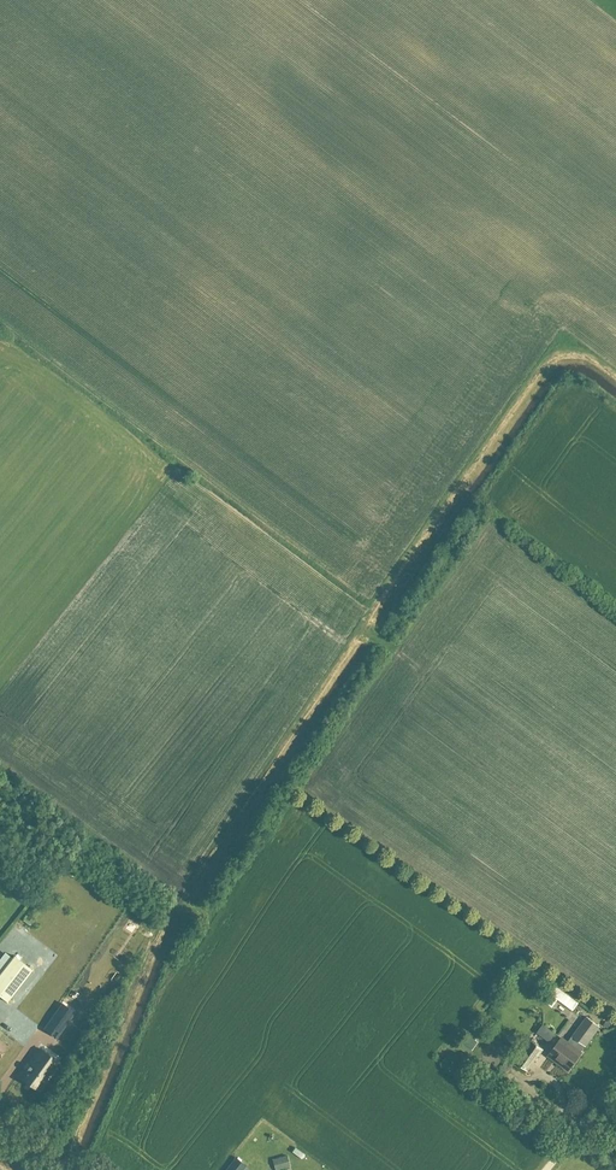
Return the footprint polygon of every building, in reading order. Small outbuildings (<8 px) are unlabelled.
[(97,928),(90,935),(105,948),(112,941),(97,928)] [(0,974),(0,996),(8,1002),(33,970),(14,955),(0,974)] [(64,1028),(70,1020),(75,1012),(63,1003),(57,1011),(51,1019),(44,1029),(57,1038),(64,1028)] [(586,1046),(600,1026),(587,1016),(568,1042),(562,1038),(549,1055),(569,1070),(581,1052),(580,1052),(585,1045),(586,1046)] [(556,1034),(544,1025),(538,1034),(549,1042),(556,1034)] [(473,1048),(478,1042),(476,1040),(479,1036),(472,1031),(464,1042),(473,1048)] [(531,1042),(517,1061),(528,1070),(543,1050),(531,1042)] [(41,1050),(21,1077),(39,1089),(58,1062),(41,1050)] [(513,1067),(506,1062),(498,1073),(505,1078),(513,1067)] [(226,1169),(243,1169),(246,1166),(236,1157),(226,1169)]
